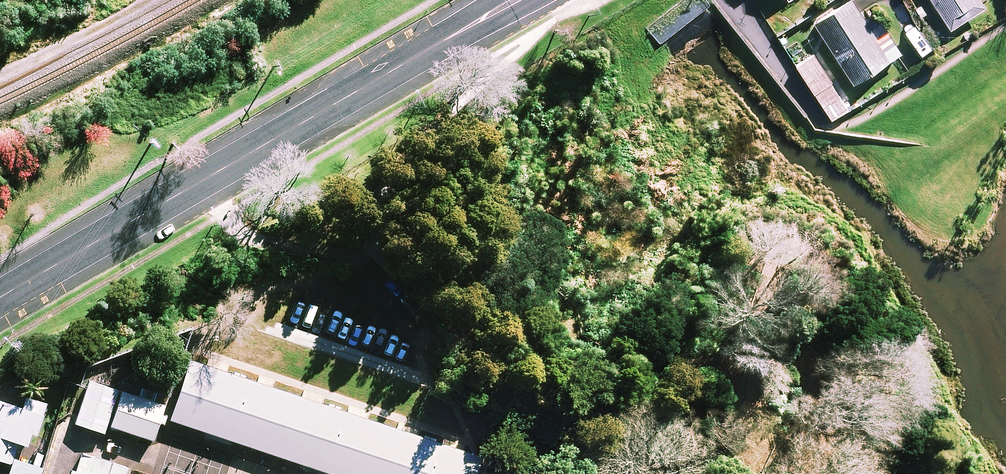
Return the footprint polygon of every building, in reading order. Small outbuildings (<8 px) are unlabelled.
[(705,0),(684,0),(648,29),(658,42),(708,3),(705,0)] [(852,0),(850,0),(814,23),(853,84),(901,53),(887,32),(877,38),(852,0)] [(949,25),(984,3),(982,0),(933,0),(949,25)] [(849,106),(813,52),(795,63),(831,118),(849,106)] [(184,344),(165,401),(382,473),(468,473),(478,442),(184,344)] [(158,396),(108,380),(97,413),(146,430),(158,396)] [(19,389),(15,401),(0,396),(0,457),(12,461),(19,440),(31,444),(47,398),(19,389)] [(14,456),(8,473),(40,473),(43,466),(14,456)] [(64,458),(59,473),(114,473),(64,458)]
